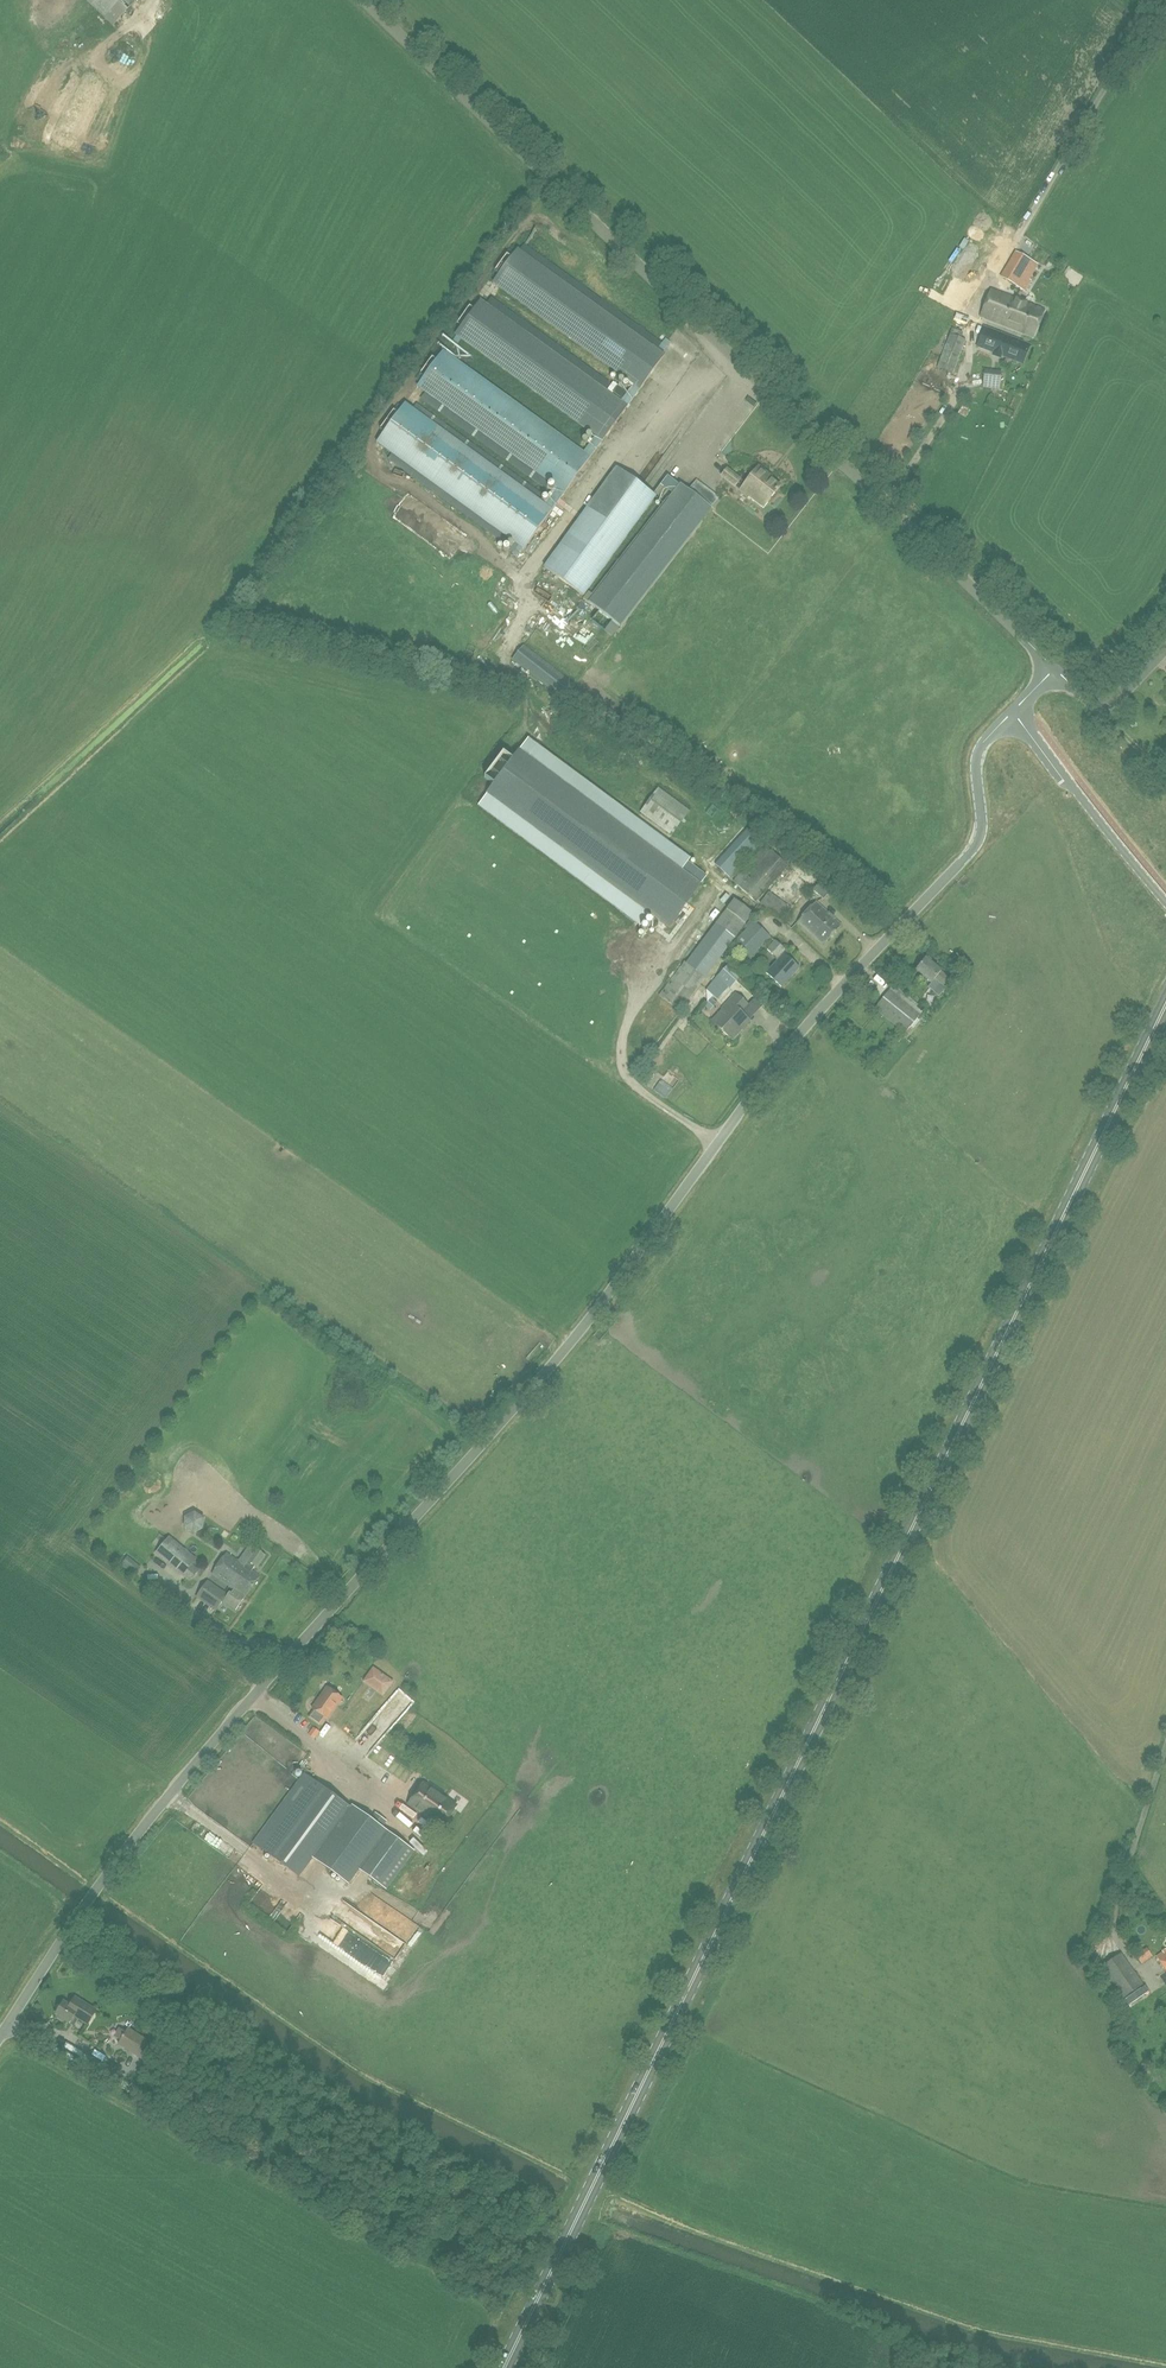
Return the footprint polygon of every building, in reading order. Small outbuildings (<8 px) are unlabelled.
[(113,25),(137,0),(87,0),(113,25)] [(1029,280),(1038,265),(1015,251),(1000,276),(1025,291),(1031,281),(1029,280)] [(982,315),(1017,329),(1016,332),(1022,335),(1024,331),(1034,335),(1044,308),(993,288),(982,315)] [(616,380),(612,386),(502,313),(500,316),(498,331),(518,344),(513,344),(586,392),(582,392),(615,413),(621,404),(622,395),(631,401),(639,387),(633,383),(627,392),(615,391),(620,383),(616,380)] [(1023,363),(1030,344),(985,326),(978,345),(1023,363)] [(671,354),(641,335),(639,338),(631,332),(626,339),(632,343),(632,344),(641,350),(637,356),(660,371),(671,354)] [(953,373),(965,340),(949,333),(936,367),(953,373)] [(670,340),(664,348),(669,352),(675,345),(670,340)] [(591,438),(587,444),(440,347),(415,383),(563,481),(571,469),(575,472),(598,438),(592,434),(595,430),(584,423),(580,430),(591,438)] [(1000,371),(984,369),(981,387),(999,389),(1000,371)] [(402,399),(375,440),(521,537),(513,549),(518,552),(548,507),(550,508),(555,501),(402,399)] [(769,501),(781,485),(768,475),(769,473),(760,465),(747,482),(728,467),(722,475),(746,493),(751,487),(769,501)] [(618,466),(544,566),(584,595),(657,495),(618,466)] [(624,615),(711,500),(679,476),(619,556),(632,566),(605,601),(624,615)] [(560,495),(563,488),(555,484),(550,496),(567,504),(569,499),(560,495)] [(397,519),(456,557),(469,535),(411,498),(397,519)] [(614,621),(608,617),(611,612),(598,604),(591,615),(610,627),(614,621)] [(587,626),(579,638),(594,647),(601,636),(587,626)] [(524,645),(513,659),(563,698),(574,684),(524,645)] [(539,754),(551,734),(537,726),(525,746),(539,754)] [(496,739),(483,764),(491,768),(504,743),(496,739)] [(690,810),(659,788),(641,812),(669,833),(676,840),(681,834),(676,829),(690,810)] [(747,829),(715,864),(730,877),(761,842),(747,829)] [(765,846),(733,881),(755,902),(788,866),(765,846)] [(707,874),(709,868),(686,860),(664,852),(660,863),(655,861),(650,855),(646,858),(643,857),(637,863),(633,873),(621,883),(625,888),(632,883),(628,894),(631,898),(637,894),(644,903),(640,914),(648,907),(655,915),(667,919),(672,915),(678,897),(707,874)] [(831,890),(821,881),(813,890),(823,899),(831,890)] [(768,891),(759,903),(781,918),(790,908),(768,891)] [(659,995),(679,1010),(752,913),(734,899),(659,995)] [(841,925),(815,901),(797,921),(823,944),(841,925)] [(693,916),(699,907),(689,902),(684,911),(693,916)] [(753,921),(735,941),(751,956),(770,936),(753,921)] [(776,959),(784,950),(774,941),(766,949),(776,959)] [(780,986),(798,967),(783,954),(765,973),(780,986)] [(943,974),(925,958),(915,970),(930,983),(934,979),(942,986),(948,979),(943,974)] [(717,977),(706,991),(717,1000),(729,988),(741,976),(729,965),(717,977)] [(921,1012),(891,987),(874,1008),(904,1033),(910,1026),(913,1029),(920,1020),(917,1017),(921,1012)] [(741,1013),(748,1005),(736,994),(723,1007),(729,1012),(716,1025),(731,1040),(749,1021),(741,1013)] [(657,1087),(670,1095),(676,1086),(663,1077),(657,1087)] [(198,1509),(184,1517),(192,1530),(205,1522),(198,1509)] [(169,1537),(157,1552),(191,1580),(198,1571),(191,1565),(196,1559),(169,1537)] [(212,1574),(234,1589),(245,1597),(260,1576),(252,1570),(255,1565),(257,1567),(265,1555),(256,1548),(247,1560),(248,1560),(244,1565),(227,1553),(212,1574)] [(197,1597),(216,1610),(227,1594),(208,1581),(197,1597)] [(236,1610),(245,1597),(234,1589),(232,1593),(230,1592),(223,1601),(236,1610)] [(374,1666),(363,1682),(383,1697),(394,1681),(374,1666)] [(312,1709),(312,1710),(326,1720),(341,1699),(327,1688),(312,1709)] [(372,1722),(360,1734),(364,1738),(376,1726),(372,1722)] [(364,1738),(368,1742),(380,1731),(376,1726),(364,1738)] [(307,1734),(314,1739),(319,1732),(312,1727),(307,1734)] [(339,1751),(349,1743),(342,1734),(331,1741),(339,1751)] [(394,1768),(402,1774),(413,1760),(405,1754),(394,1768)] [(299,1762),(292,1767),(299,1776),(305,1772),(299,1762)] [(411,1762),(402,1777),(409,1781),(418,1766),(411,1762)] [(300,1876),(336,1827),(350,1808),(304,1774),(254,1843),(300,1876)] [(456,1805),(423,1782),(409,1803),(441,1826),(456,1805)] [(349,1884),(387,1831),(382,1827),(386,1821),(375,1812),(370,1818),(365,1814),(326,1867),(349,1884)] [(386,1890),(414,1851),(397,1838),(369,1877),(386,1890)] [(357,1914),(360,1908),(348,1901),(345,1907),(357,1914)] [(309,1916),(305,1926),(311,1928),(315,1919),(309,1916)] [(383,1926),(373,1938),(399,1959),(408,1947),(383,1926)] [(352,1932),(342,1945),(385,1979),(399,1963),(394,1959),(390,1963),(352,1932)] [(1148,1947),(1140,1952),(1146,1961),(1153,1956),(1148,1947)] [(1156,1957),(1165,1972),(1165,1950),(1156,1957)] [(1101,1967),(1123,1999),(1143,1985),(1122,1953),(1101,1967)] [(1136,2002),(1145,1996),(1142,1992),(1133,1998),(1136,2002)] [(75,1997),(72,2002),(70,2005),(64,2001),(55,2014),(57,2015),(57,2018),(62,2021),(65,2020),(69,2023),(74,2015),(88,2024),(97,2011),(75,1997)] [(106,2049),(128,2063),(142,2040),(121,2026),(106,2049)]
